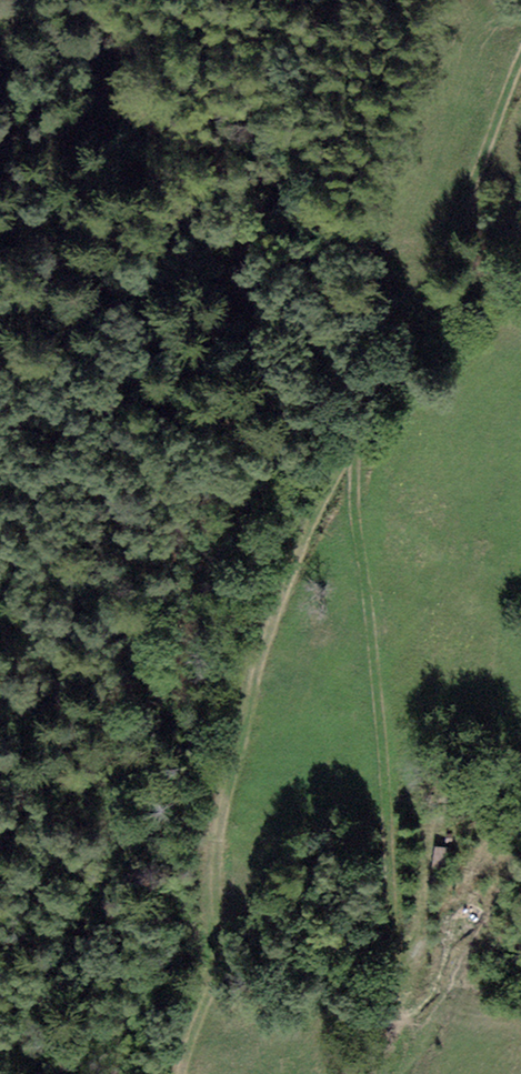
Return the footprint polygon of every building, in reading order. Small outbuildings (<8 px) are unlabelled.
[(446,873),(448,853),(433,852),(431,872),(446,873)]
